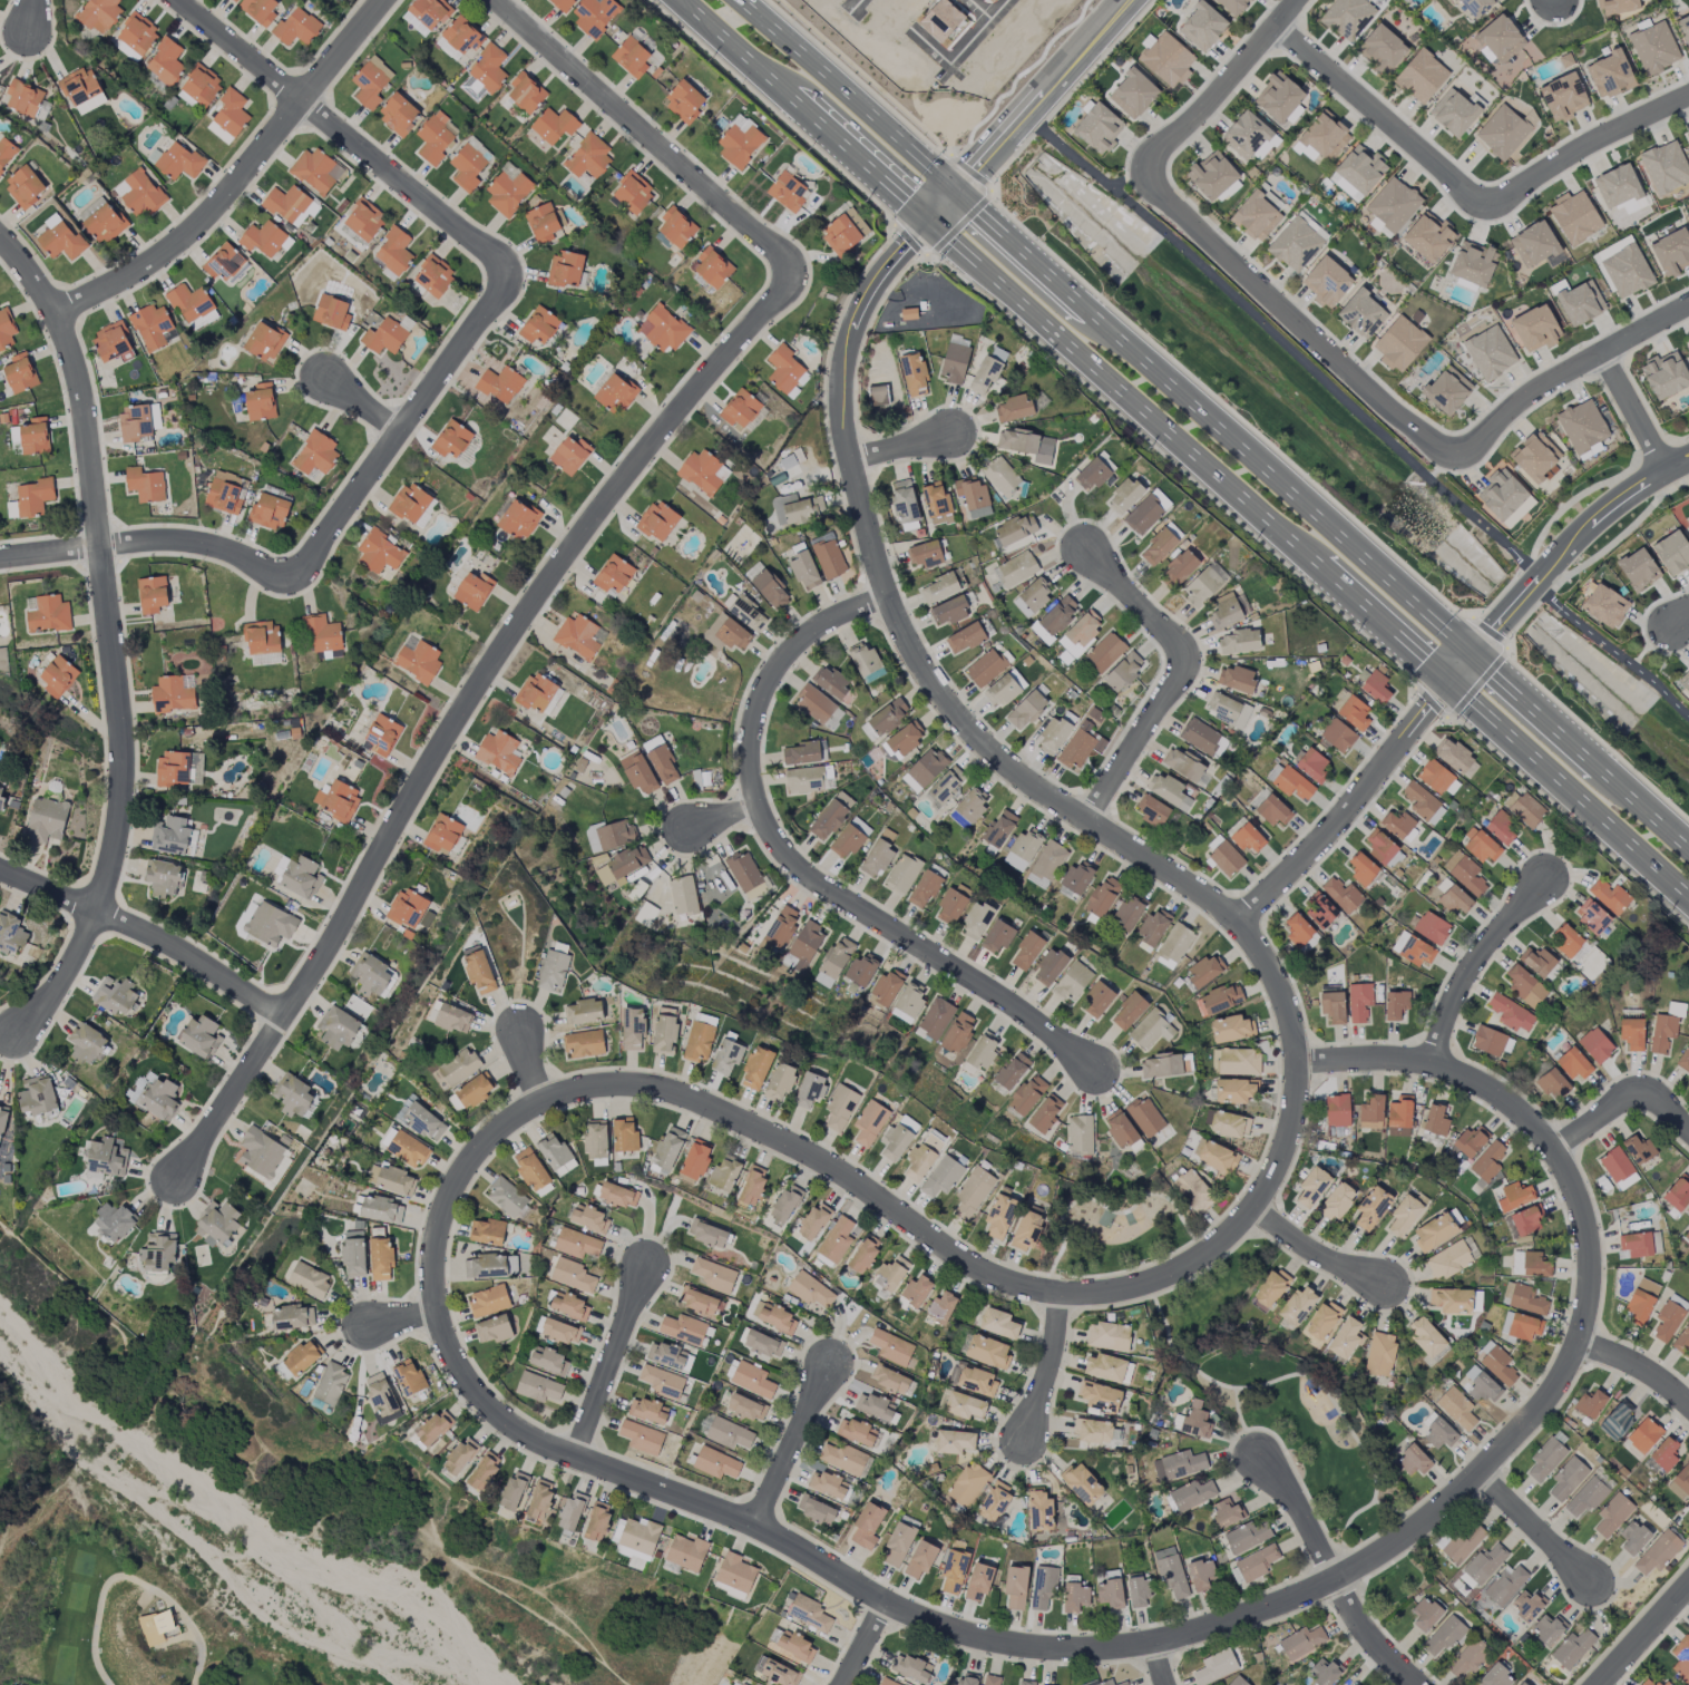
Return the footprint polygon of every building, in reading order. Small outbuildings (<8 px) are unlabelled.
[(126,6),(118,0),(87,0),(74,16),(102,37),(126,6)] [(276,15),(272,12),(279,3),(275,0),(244,0),(238,9),(267,29),(276,15)] [(452,12),(440,0),(416,0),(406,10),(430,34),(452,12)] [(564,15),(575,3),(572,0),(548,0),(564,15)] [(598,3),(595,0),(582,0),(568,15),(594,39),(622,10),(612,0),(601,0),(598,3)] [(1234,17),(1250,0),(1214,0),(1234,17)] [(1365,0),(1335,0),(1319,20),(1349,44),(1377,10),(1365,0)] [(1476,20),(1498,0),(1457,0),(1476,20)] [(1602,16),(1640,9),(1639,0),(1599,0),(1602,16)] [(1229,25),(1202,1),(1176,30),(1203,54),(1229,25)] [(306,46),(322,26),(297,6),(283,23),(280,20),(269,33),(287,47),(295,37),(306,46)] [(115,39),(143,56),(160,28),(132,11),(115,39)] [(1475,34),(1499,66),(1527,44),(1503,13),(1475,34)] [(474,51),(485,39),(459,15),(440,36),(462,56),(470,47),(474,51)] [(1688,53),(1688,15),(1675,21),(1688,53)] [(1682,61),(1664,20),(1628,36),(1646,77),(1682,61)] [(1374,66),(1371,68),(1382,78),(1409,49),(1380,23),(1356,49),(1374,66)] [(1138,61),(1175,90),(1190,72),(1187,69),(1196,58),(1162,31),(1138,61)] [(154,49),(158,52),(144,68),(169,88),(185,68),(175,60),(183,50),(164,35),(154,49)] [(651,56),(629,36),(610,56),(636,81),(648,68),(644,63),(651,56)] [(507,56),(491,43),(466,73),(492,95),(507,76),(497,68),(507,56)] [(1451,75),(1423,48),(1392,79),(1420,106),(1451,75)] [(1636,85),(1621,49),(1585,64),(1600,101),(1636,85)] [(372,113),(354,97),(362,89),(352,80),(369,61),(390,79),(377,95),(383,100),(380,105),(372,113)] [(179,88),(205,109),(224,85),(198,64),(179,88)] [(89,66),(58,81),(71,108),(102,93),(89,66)] [(1107,96),(1133,121),(1160,92),(1134,68),(1107,96)] [(532,111),(548,95),(522,71),(509,84),(513,88),(507,95),(521,109),(525,105),(532,111)] [(1252,100),(1279,125),(1306,96),(1279,71),(1252,100)] [(1590,108),(1575,72),(1538,87),(1554,124),(1590,108)] [(10,96),(6,108),(35,118),(44,90),(10,79),(6,94),(10,96)] [(708,101),(682,79),(662,101),(687,124),(708,101)] [(211,121),(236,138),(250,117),(240,110),(247,100),(228,87),(218,101),(223,104),(211,121)] [(1477,97),(1470,104),(1451,87),(1428,113),(1457,139),(1487,106),(1477,97)] [(403,138),(382,120),(387,115),(381,110),(383,107),(397,90),(421,111),(411,124),(414,126),(410,132),(403,138)] [(1127,127),(1098,101),(1072,130),(1100,156),(1127,127)] [(1474,136),(1503,162),(1532,129),(1503,103),(1474,136)] [(570,137),(581,125),(564,109),(557,116),(548,108),(529,127),(550,147),(565,132),(570,137)] [(1273,132),(1245,109),(1219,139),(1248,163),(1273,132)] [(1353,137),(1324,110),(1291,145),(1310,163),(1318,154),(1324,160),(1334,148),(1338,152),(1353,137)] [(732,122),(744,133),(752,124),(740,114),(732,122)] [(436,168),(418,153),(426,143),(417,135),(419,130),(433,115),(447,126),(446,127),(457,137),(443,153),(447,156),(442,162),(436,168)] [(207,127),(227,145),(232,140),(212,121),(207,127)] [(751,125),(744,134),(732,125),(717,143),(723,148),(718,154),(739,171),(766,137),(751,125)] [(594,179),(615,157),(590,134),(561,164),(577,179),(585,170),(594,179)] [(19,151),(3,136),(0,140),(0,173),(19,151)] [(1677,140),(1639,154),(1655,196),(1688,183),(1688,172),(1677,140)] [(181,171),(194,180),(207,161),(193,151),(191,154),(172,141),(154,167),(174,181),(181,171)] [(1389,168),(1359,142),(1333,170),(1363,197),(1389,168)] [(470,195),(452,179),(459,172),(450,163),(456,156),(468,143),(489,162),(476,177),(481,182),(475,189),(470,195)] [(289,171),(306,149),(312,154),(318,147),(338,164),(328,174),(336,181),(323,196),(319,194),(319,192),(304,179),(302,182),(296,176),(289,171)] [(1211,203),(1240,175),(1215,149),(1198,166),(1195,163),(1184,174),(1211,203)] [(1643,196),(1629,162),(1593,178),(1607,211),(1643,196)] [(2,182),(23,210),(47,192),(27,164),(2,182)] [(167,201),(139,167),(123,180),(131,189),(120,199),(136,217),(147,208),(151,214),(167,201)] [(810,190),(783,170),(765,194),(793,213),(810,190)] [(610,194),(635,217),(656,194),(631,171),(610,194)] [(1361,198),(1333,171),(1327,177),(1356,204),(1361,198)] [(509,218),(488,202),(492,195),(486,189),(490,185),(502,172),(512,181),(520,172),(535,185),(518,204),(519,207),(515,212),(509,218)] [(1394,234),(1423,202),(1393,175),(1364,208),(1394,234)] [(263,205),(275,189),(285,197),(294,186),(297,188),(313,202),(303,214),(302,213),(295,220),(296,221),(293,224),(276,210),(273,213),(267,208),(263,205)] [(1229,220),(1261,244),(1286,211),(1254,188),(1229,220)] [(1604,227),(1582,190),(1569,198),(1567,194),(1546,207),(1570,248),(1604,227)] [(345,223),(353,213),(351,210),(362,196),(384,215),(380,220),(384,223),(381,227),(369,242),(345,223)] [(538,246),(525,214),(527,213),(549,203),(560,230),(553,233),(555,240),(548,243),(538,246)] [(129,224),(119,210),(115,213),(107,204),(82,222),(100,246),(129,224)] [(664,222),(657,231),(681,250),(698,228),(670,206),(660,218),(664,222)] [(840,259),(871,230),(850,207),(819,236),(840,259)] [(1401,237),(1430,265),(1457,237),(1428,209),(1401,237)] [(1328,236),(1300,212),(1297,216),(1325,240),(1328,236)] [(1266,251),(1298,274),(1325,240),(1293,216),(1266,251)] [(87,248),(61,218),(36,241),(52,259),(62,251),(72,262),(87,248)] [(1369,224),(1388,240),(1393,234),(1373,218),(1369,224)] [(1524,269),(1560,252),(1545,219),(1509,236),(1524,269)] [(253,225),(260,231),(269,220),(275,224),(291,236),(277,253),(276,253),(271,259),(255,246),(251,251),(245,246),(240,242),(253,225)] [(393,225),(411,238),(403,249),(413,256),(398,276),(385,267),(387,265),(375,256),(388,240),(384,237),(389,231),(393,225)] [(1665,279),(1678,274),(1676,271),(1688,265),(1688,238),(1684,227),(1649,244),(1665,279)] [(227,240),(236,249),(247,261),(226,282),(223,279),(225,276),(222,273),(214,281),(208,276),(199,266),(227,240)] [(1486,289),(1495,264),(1490,262),(1494,252),(1462,240),(1449,275),(1486,289)] [(1600,261),(1619,301),(1655,283),(1635,243),(1600,261)] [(715,291),(734,270),(709,246),(689,267),(715,291)] [(560,250),(559,257),(554,256),(548,283),(558,285),(566,286),(566,284),(570,285),(579,277),(582,277),(586,255),(568,252),(560,250)] [(417,280),(426,269),(422,265),(427,261),(432,253),(441,261),(442,260),(450,266),(449,267),(455,272),(451,275),(456,279),(440,299),(417,280)] [(1300,282),(1315,295),(1313,298),(1329,311),(1355,281),(1325,255),(1300,282)] [(1555,295),(1570,328),(1607,311),(1592,278),(1555,295)] [(185,282),(192,293),(202,285),(205,291),(216,308),(189,325),(179,309),(175,312),(173,308),(165,295),(185,282)] [(1389,315),(1360,288),(1336,314),(1365,341),(1389,315)] [(323,293),(350,303),(346,313),(352,315),(350,323),(346,331),(313,320),(318,310),(323,293)] [(154,302),(157,309),(165,304),(167,310),(176,329),(164,334),(169,344),(149,354),(146,349),(147,348),(139,331),(134,333),(130,327),(126,316),(154,302)] [(674,352),(668,347),(663,352),(658,348),(641,332),(641,325),(658,302),(681,322),(683,320),(686,323),(693,330),(674,352)] [(1510,320),(1526,354),(1545,345),(1546,347),(1563,339),(1546,303),(1510,320)] [(539,305),(548,312),(562,321),(544,344),(536,339),(533,343),(520,334),(518,333),(539,305)] [(14,345),(11,336),(17,334),(9,310),(0,313),(0,349),(14,345)] [(1400,375),(1430,338),(1399,314),(1372,347),(1383,356),(1380,359),(1400,375)] [(387,315),(411,332),(396,354),(384,347),(379,354),(360,341),(367,332),(369,328),(374,332),(387,315)] [(123,319),(127,328),(129,334),(126,335),(133,349),(105,362),(91,333),(123,319)] [(261,322),(275,331),(277,327),(283,330),(290,334),(274,359),(269,355),(265,361),(261,358),(244,347),(261,322)] [(1485,383),(1519,362),(1496,324),(1462,344),(1485,383)] [(961,385),(971,349),(948,342),(938,379),(961,385)] [(776,368),(767,378),(785,395),(808,370),(779,344),(766,359),(776,368)] [(1008,352),(992,347),(989,357),(1004,363),(1008,352)] [(1688,387),(1688,380),(1677,350),(1640,365),(1655,401),(1688,387)] [(26,353),(0,364),(12,395),(39,385),(26,353)] [(968,389),(983,396),(990,382),(994,384),(1003,365),(984,355),(968,389)] [(1421,393),(1447,417),(1474,388),(1447,364),(1421,393)] [(506,366),(509,369),(525,380),(506,406),(490,393),(488,397),(481,392),(475,387),(488,369),(498,377),(506,366)] [(641,391),(627,406),(625,405),(615,416),(609,410),(593,397),(614,371),(626,381),(628,379),(633,383),(638,388),(641,391)] [(273,382),(277,418),(266,419),(250,421),(246,392),(263,389),(263,383),(273,382)] [(889,405),(887,385),(868,387),(870,407),(889,405)] [(717,415),(731,399),(732,400),(741,389),(762,407),(758,413),(759,415),(751,423),(749,422),(740,432),(717,415)] [(999,424),(1033,415),(1028,395),(994,404),(999,424)] [(1574,455),(1610,438),(1592,398),(1556,415),(1574,455)] [(153,430),(161,428),(157,404),(150,405),(153,430)] [(149,405),(130,407),(125,408),(126,413),(120,415),(125,444),(140,441),(139,437),(154,435),(149,405)] [(48,453),(47,417),(29,418),(29,426),(20,426),(21,454),(48,453)] [(451,419),(460,426),(473,436),(457,458),(449,452),(446,457),(439,452),(431,447),(451,419)] [(314,427),(338,444),(334,450),(340,455),(326,474),(314,466),(309,474),(293,464),(307,444),(304,441),(309,434),(314,427)] [(996,449),(1035,454),(1033,464),(1050,466),(1054,437),(999,429),(996,449)] [(1536,486),(1547,476),(1550,479),(1559,470),(1554,464),(1562,456),(1537,429),(1508,456),(1536,486)] [(572,476),(590,452),(588,450),(592,446),(586,441),(582,438),(577,442),(567,435),(555,450),(555,452),(549,458),(562,468),(572,476)] [(676,475),(713,497),(730,469),(693,447),(676,475)] [(1023,483),(999,455),(980,470),(1004,498),(1023,483)] [(1097,488),(1113,474),(1096,456),(1073,478),(1085,491),(1093,484),(1097,488)] [(164,470),(143,473),(143,466),(136,467),(127,468),(129,490),(139,489),(140,504),(149,503),(167,500),(164,470)] [(1474,496),(1501,523),(1529,494),(1501,467),(1474,496)] [(985,485),(979,486),(976,475),(953,481),(957,498),(963,496),(969,521),(992,515),(985,485)] [(1129,476),(1104,500),(1119,516),(1144,492),(1129,476)] [(55,500),(53,477),(36,478),(36,484),(16,486),(19,518),(44,516),(42,501),(55,500)] [(242,487),(238,498),(244,500),(242,507),(238,516),(205,504),(209,493),(214,477),(242,487)] [(889,484),(899,525),(920,520),(910,479),(889,484)] [(942,480),(920,486),(931,526),(944,523),(943,517),(951,514),(942,480)] [(412,484),(418,487),(433,498),(416,524),(404,516),(402,518),(396,514),(388,508),(404,485),(409,488),(412,484)] [(263,491),(292,503),(283,527),(277,526),(276,530),(248,520),(253,508),(254,504),(257,505),(263,491)] [(777,527),(826,517),(821,496),(797,501),(795,494),(771,499),(777,527)] [(1122,520),(1139,537),(1166,512),(1150,494),(1122,520)] [(518,540),(523,535),(527,538),(545,514),(535,506),(529,503),(527,506),(516,498),(497,525),(514,537),(518,540)] [(636,525),(661,544),(681,518),(656,498),(636,525)] [(7,518),(17,518),(17,502),(7,502),(7,518)] [(1002,546),(1039,533),(1031,513),(994,527),(1002,546)] [(358,548),(373,526),(382,533),(388,536),(387,538),(402,549),(403,548),(409,553),(397,571),(387,564),(379,574),(364,564),(360,561),(364,553),(358,548)] [(1179,540),(1165,527),(1139,554),(1152,568),(1179,540)] [(1688,566),(1688,547),(1679,530),(1651,546),(1669,577),(1688,566)] [(812,545),(825,581),(847,573),(834,537),(812,545)] [(907,547),(911,568),(942,562),(938,541),(907,547)] [(1661,578),(1644,547),(1617,562),(1634,593),(1661,578)] [(1157,577),(1171,591),(1200,563),(1187,549),(1157,577)] [(802,592),(822,584),(808,551),(788,559),(802,592)] [(1040,573),(1030,551),(994,567),(1004,589),(1040,573)] [(635,569),(611,553),(592,583),(616,598),(635,569)] [(1190,595),(1185,599),(1195,610),(1229,578),(1213,561),(1184,588),(1190,595)] [(748,580),(764,570),(760,563),(744,572),(748,580)] [(477,612),(497,582),(488,575),(486,574),(482,577),(470,569),(458,588),(459,590),(455,596),(467,604),(477,612)] [(750,583),(777,612),(792,598),(765,569),(750,583)] [(960,591),(953,572),(918,587),(926,605),(960,591)] [(166,576),(149,578),(138,579),(143,615),(152,614),(160,613),(159,607),(169,606),(166,576)] [(1040,579),(1011,599),(1025,619),(1054,598),(1040,579)] [(1580,610),(1614,631),(1631,603),(1597,583),(1580,610)] [(1244,618),(1232,592),(1214,600),(1219,610),(1207,615),(1214,631),(1244,618)] [(767,619),(754,611),(758,606),(739,594),(727,613),(758,634),(767,619)] [(1038,623),(1053,637),(1080,608),(1065,594),(1038,623)] [(68,602),(60,603),(60,595),(35,597),(36,610),(26,611),(28,632),(71,628),(68,602)] [(970,616),(961,595),(929,609),(936,626),(948,621),(949,625),(970,616)] [(1056,642),(1072,659),(1099,633),(1094,628),(1101,621),(1090,609),(1056,642)] [(741,653),(753,636),(721,612),(702,638),(720,651),(726,642),(741,653)] [(326,613),(328,624),(340,623),(341,631),(343,650),(315,653),(313,634),(304,635),(304,631),(302,616),(326,613)] [(598,627),(577,615),(574,621),(566,616),(552,640),(589,662),(599,644),(591,639),(598,627)] [(273,621),(273,626),(280,625),(281,637),(282,652),(251,655),(248,642),(245,642),(244,633),(243,624),(273,621)] [(1048,645),(1054,639),(1035,621),(1029,628),(1048,645)] [(986,641),(979,622),(944,637),(952,655),(986,641)] [(1259,630),(1218,634),(1220,655),(1261,651),(1259,630)] [(1127,649),(1111,631),(1084,657),(1100,674),(1127,649)] [(427,686),(441,663),(437,660),(441,652),(436,649),(421,640),(413,652),(404,646),(394,663),(416,675),(413,679),(420,682),(427,686)] [(862,680),(884,670),(873,647),(866,651),(861,642),(847,649),(862,680)] [(1008,665),(992,647),(964,671),(979,690),(1008,665)] [(1102,679),(1116,694),(1146,665),(1132,651),(1102,679)] [(36,681),(60,698),(79,671),(56,654),(36,681)] [(852,683),(824,663),(811,680),(839,701),(852,683)] [(1250,695),(1257,673),(1233,665),(1231,671),(1221,668),(1216,684),(1250,695)] [(998,710),(1027,686),(1013,668),(984,692),(998,710)] [(1382,687),(1388,680),(1373,669),(1359,689),(1383,706),(1391,694),(1382,687)] [(515,699),(541,716),(559,687),(532,671),(515,699)] [(1688,693),(1688,672),(1678,682),(1688,693)] [(158,678),(158,685),(153,686),(155,714),(164,714),(170,713),(169,711),(198,709),(195,674),(164,676),(158,678)] [(822,726),(837,707),(808,683),(793,702),(822,726)] [(1048,703),(1033,689),(1005,719),(1020,732),(1048,703)] [(1252,708),(1214,692),(1204,715),(1242,731),(1252,708)] [(1370,722),(1364,718),(1370,709),(1350,695),(1336,714),(1362,733),(1370,722)] [(911,714),(899,697),(866,721),(878,737),(911,714)] [(387,759),(406,727),(394,720),(380,711),(369,729),(370,732),(362,744),(374,752),(387,759)] [(1055,757),(1070,725),(1051,716),(1036,748),(1055,757)] [(1179,736),(1217,759),(1229,740),(1190,717),(1179,736)] [(1100,754),(1107,741),(1089,731),(1093,725),(1081,718),(1058,761),(1078,772),(1091,748),(1100,754)] [(1320,737),(1344,755),(1358,735),(1333,718),(1320,737)] [(882,744),(895,761),(926,736),(913,719),(882,744)] [(474,755),(510,778),(521,760),(512,754),(519,742),(499,730),(495,738),(488,733),(474,755)] [(645,753),(664,744),(660,735),(641,744),(645,753)] [(1467,780),(1480,764),(1454,743),(1453,745),(1445,738),(1433,753),(1467,780)] [(782,747),(784,766),(820,761),(818,742),(782,747)] [(680,778),(665,745),(647,753),(662,786),(680,778)] [(1161,764),(1197,783),(1207,765),(1170,746),(1161,764)] [(916,794),(948,764),(932,747),(900,777),(916,794)] [(1321,771),(1328,762),(1310,747),(1295,766),(1319,785),(1327,776),(1321,771)] [(658,789),(640,750),(620,759),(638,798),(658,789)] [(191,752),(179,752),(165,751),(164,758),(158,757),(157,785),(160,785),(160,787),(167,788),(175,788),(175,785),(189,785),(191,752)] [(1416,779),(1443,794),(1454,775),(1428,759),(1416,779)] [(1288,797),(1293,792),(1305,802),(1315,791),(1280,760),(1265,778),(1288,797)] [(968,780),(954,765),(924,793),(938,808),(968,780)] [(786,769),(787,793),(825,791),(824,767),(786,769)] [(1144,790),(1186,812),(1192,800),(1180,793),(1184,787),(1155,771),(1144,790)] [(348,825),(361,799),(357,797),(359,791),(353,788),(336,779),(328,793),(319,789),(313,801),(334,812),(332,816),(338,819),(348,825)] [(1426,823),(1441,804),(1411,780),(1400,793),(1414,804),(1409,809),(1426,823)] [(987,797),(972,785),(948,817),(967,831),(985,808),(981,805),(987,797)] [(855,802),(839,790),(808,830),(824,843),(855,802)] [(1251,805),(1255,809),(1269,794),(1264,790),(1251,805)] [(1530,830),(1547,812),(1524,791),(1507,809),(1530,830)] [(1159,829),(1171,811),(1145,793),(1133,812),(1159,829)] [(1278,821),(1283,826),(1294,815),(1271,794),(1255,811),(1272,827),(1278,821)] [(61,841),(69,804),(34,796),(24,840),(46,844),(47,837),(61,841)] [(980,839),(998,850),(1018,818),(1003,809),(995,823),(992,821),(980,839)] [(1507,846),(1520,828),(1497,811),(1484,829),(1507,846)] [(422,844),(448,857),(463,825),(437,812),(422,844)] [(1404,812),(1397,820),(1389,812),(1379,822),(1400,842),(1416,824),(1404,812)] [(193,820),(173,816),(167,815),(166,822),(156,820),(152,841),(154,841),(152,848),(160,850),(185,856),(193,820)] [(842,859),(848,851),(853,855),(872,831),(853,816),(828,848),(842,859)] [(630,819),(594,828),(600,851),(636,842),(630,819)] [(1229,837),(1242,851),(1247,847),(1255,854),(1267,843),(1247,821),(1229,837)] [(1002,861),(1023,873),(1044,835),(1030,827),(1025,836),(1019,832),(1002,861)] [(1460,844),(1481,863),(1487,857),(1493,862),(1502,851),(1476,827),(1460,844)] [(1387,867),(1401,847),(1373,829),(1365,841),(1373,846),(1368,854),(1387,867)] [(895,849),(876,839),(858,870),(877,880),(895,849)] [(1025,878),(1045,890),(1069,851),(1049,839),(1025,878)] [(1228,879),(1246,862),(1225,840),(1207,856),(1228,879)] [(651,862),(642,844),(593,868),(602,886),(651,862)] [(1442,866),(1477,899),(1488,886),(1475,874),(1480,870),(1458,849),(1442,866)] [(1380,869),(1357,851),(1348,863),(1355,869),(1350,876),(1365,888),(1380,869)] [(922,862),(900,852),(885,887),(907,896),(922,862)] [(311,903),(325,877),(316,873),(321,866),(315,863),(302,856),(297,863),(291,859),(277,885),(301,897),(311,903)] [(180,867),(173,865),(173,864),(157,860),(148,858),(143,880),(153,883),(152,888),(154,889),(152,897),(159,898),(166,900),(167,894),(175,896),(180,867)] [(1075,869),(1070,866),(1059,884),(1080,896),(1096,870),(1080,860),(1075,869)] [(942,878),(926,869),(907,901),(923,911),(942,878)] [(1085,912),(1104,920),(1120,883),(1101,875),(1085,912)] [(674,915),(697,913),(693,876),(669,879),(674,915)] [(1320,888),(1347,916),(1364,899),(1350,883),(1344,888),(1332,876),(1320,888)] [(1450,913),(1455,906),(1464,914),(1473,903),(1445,878),(1436,888),(1443,894),(1436,901),(1450,913)] [(1616,884),(1611,889),(1599,878),(1588,891),(1616,917),(1633,900),(1616,884)] [(936,918),(954,927),(971,893),(950,882),(937,906),(941,908),(936,918)] [(414,931),(430,901),(402,886),(386,916),(414,931)] [(1339,914),(1317,891),(1305,901),(1311,907),(1305,913),(1321,930),(1339,914)] [(1132,932),(1146,902),(1126,893),(1112,923),(1132,932)] [(1595,937),(1612,920),(1588,898),(1578,909),(1583,914),(1577,921),(1595,937)] [(275,947),(244,931),(258,905),(260,906),(263,899),(293,916),(301,919),(290,941),(282,936),(275,947)] [(977,942),(995,911),(976,900),(958,931),(977,942)] [(634,921),(649,928),(657,908),(642,902),(634,921)] [(757,946),(775,957),(801,915),(783,904),(757,946)] [(1136,937),(1156,947),(1171,916),(1158,909),(1154,917),(1147,914),(1136,937)] [(1413,930),(1439,947),(1452,927),(1425,910),(1413,930)] [(18,929),(21,918),(0,911),(0,949),(20,956),(27,932),(18,929)] [(1285,923),(1293,930),(1286,937),(1299,949),(1315,931),(1295,912),(1285,923)] [(980,946),(995,955),(1001,946),(1005,949),(1017,931),(997,919),(980,946)] [(826,932),(806,920),(782,962),(802,974),(826,932)] [(1153,958),(1172,971),(1196,935),(1176,922),(1153,958)] [(1559,943),(1555,947),(1569,960),(1585,942),(1563,922),(1551,936),(1559,943)] [(1429,965),(1437,952),(1402,930),(1390,950),(1418,967),(1423,960),(1429,965)] [(1046,942),(1030,931),(1009,962),(1025,973),(1046,942)] [(813,980),(831,989),(856,945),(838,935),(813,980)] [(1517,961),(1545,979),(1557,960),(1539,949),(1536,954),(1526,947),(1517,961)] [(1031,976),(1047,988),(1069,960),(1052,948),(1031,976)] [(571,956),(547,949),(537,986),(560,993),(571,956)] [(363,951),(348,973),(363,984),(358,991),(367,997),(371,992),(378,997),(394,974),(363,951)] [(470,985),(476,983),(479,995),(495,990),(484,951),(462,957),(470,985)] [(880,961),(866,953),(860,962),(854,958),(843,977),(864,989),(880,961)] [(1185,971),(1195,989),(1227,971),(1217,953),(1185,971)] [(1093,973),(1072,960),(1053,992),(1074,1005),(1093,973)] [(1505,974),(1513,981),(1508,988),(1532,1010),(1549,993),(1516,962),(1505,974)] [(889,1008),(905,976),(891,969),(887,977),(880,974),(868,997),(889,1008)] [(124,1019),(140,992),(122,980),(120,984),(105,975),(91,999),(124,1019)] [(890,1013),(910,1025),(924,1001),(919,998),(925,989),(910,980),(890,1013)] [(1080,1009),(1098,1020),(1115,993),(1097,981),(1080,1009)] [(1348,985),(1349,1024),(1366,1023),(1366,1006),(1373,1006),(1372,984),(1348,985)] [(1149,1005),(1134,992),(1109,1019),(1124,1032),(1149,1005)] [(1320,993),(1321,1015),(1330,1014),(1330,1025),(1345,1024),(1344,992),(1320,993)] [(1385,1021),(1400,1021),(1401,1010),(1410,1010),(1410,992),(1386,992),(1385,1021)] [(1500,1014),(1496,1021),(1516,1032),(1518,1028),(1527,1033),(1536,1017),(1494,992),(1486,1006),(1500,1014)] [(956,1008),(935,996),(916,1028),(937,1041),(956,1008)] [(603,1021),(601,999),(563,1004),(566,1025),(603,1021)] [(465,1036),(473,1014),(442,1002),(434,1024),(465,1036)] [(1654,1014),(1650,1053),(1666,1054),(1668,1038),(1676,1039),(1678,1017),(1684,1017),(1685,1004),(1668,1002),(1667,1016),(1654,1014)] [(362,1022),(330,1005),(320,1022),(329,1027),(321,1042),(338,1051),(342,1044),(348,1047),(362,1022)] [(644,1038),(645,1009),(623,1008),(622,1050),(640,1050),(641,1038),(644,1038)] [(1128,1036),(1145,1051),(1160,1036),(1167,1042),(1177,1031),(1153,1009),(1128,1036)] [(939,1046),(958,1056),(977,1021),(958,1011),(939,1046)] [(673,1056),(678,1018),(656,1015),(651,1052),(673,1056)] [(214,1034),(219,1024),(201,1016),(198,1022),(188,1017),(176,1044),(210,1060),(221,1037),(214,1034)] [(1211,1020),(1213,1042),(1256,1038),(1254,1019),(1241,1020),(1241,1016),(1211,1020)] [(1644,1019),(1620,1019),(1620,1041),(1630,1041),(1629,1052),(1643,1052),(1644,1019)] [(699,1057),(707,1059),(716,1027),(693,1020),(681,1058),(698,1063),(699,1057)] [(75,1045),(69,1055),(90,1068),(108,1038),(79,1021),(67,1040),(75,1045)] [(1510,1054),(1515,1038),(1478,1026),(1470,1047),(1499,1057),(1501,1051),(1510,1054)] [(1577,1042),(1597,1065),(1615,1050),(1595,1026),(1577,1042)] [(971,1073),(975,1066),(986,1072),(996,1053),(992,1051),(999,1039),(982,1030),(961,1068),(971,1073)] [(604,1055),(602,1031),(564,1034),(566,1058),(604,1055)] [(710,1070),(731,1078),(744,1046),(722,1038),(710,1070)] [(1688,1072),(1688,1041),(1676,1066),(1688,1072)] [(741,1086),(760,1092),(773,1052),(754,1045),(741,1086)] [(1571,1080),(1577,1074),(1583,1080),(1594,1070),(1572,1046),(1555,1062),(1571,1080)] [(448,1086),(481,1069),(470,1047),(437,1065),(448,1086)] [(993,1079),(1009,1092),(1032,1063),(1017,1050),(993,1079)] [(1260,1075),(1260,1050),(1213,1050),(1213,1075),(1260,1075)] [(1181,1053),(1153,1054),(1153,1059),(1141,1059),(1142,1077),(1182,1076),(1181,1053)] [(1181,1055),(1184,1073),(1193,1071),(1190,1053),(1181,1055)] [(783,1104),(796,1069),(777,1061),(764,1097),(783,1104)] [(1552,1091),(1559,1099),(1571,1088),(1552,1067),(1535,1083),(1547,1096),(1552,1091)] [(178,1087),(165,1079),(164,1082),(143,1070),(126,1100),(167,1123),(178,1103),(171,1099),(178,1087)] [(317,1095),(285,1072),(270,1095),(284,1105),(280,1111),(290,1119),(294,1113),(301,1117),(317,1095)] [(813,1097),(822,1099),(827,1078),(803,1072),(794,1105),(810,1110),(813,1097)] [(496,1092),(486,1073),(454,1090),(464,1109),(496,1092)] [(1023,1117),(1048,1085),(1032,1073),(1008,1105),(1023,1117)] [(22,1082),(25,1091),(16,1094),(22,1113),(30,1111),(32,1117),(58,1109),(48,1074),(22,1082)] [(1247,1103),(1247,1096),(1258,1096),(1259,1080),(1216,1079),(1215,1103),(1247,1103)] [(821,1125),(841,1134),(860,1094),(840,1085),(821,1125)] [(1065,1106),(1050,1093),(1026,1122),(1041,1134),(1065,1106)] [(1327,1127),(1350,1126),(1348,1094),(1325,1096),(1327,1127)] [(1359,1104),(1358,1128),(1382,1129),(1383,1094),(1368,1094),(1368,1104),(1359,1104)] [(1125,1109),(1147,1140),(1167,1126),(1144,1095),(1125,1109)] [(1411,1136),(1412,1096),(1397,1096),(1397,1103),(1388,1103),(1388,1136),(1411,1136)] [(435,1144),(448,1124),(408,1098),(394,1117),(435,1144)] [(852,1126),(859,1130),(853,1140),(867,1150),(891,1112),(870,1099),(852,1126)] [(1445,1107),(1430,1102),(1422,1130),(1445,1137),(1450,1121),(1442,1118),(1445,1107)] [(1101,1120),(1122,1150),(1139,1138),(1119,1108),(1101,1120)] [(1209,1132),(1245,1140),(1249,1118),(1214,1111),(1209,1132)] [(898,1123),(914,1133),(919,1125),(903,1115),(898,1123)] [(1068,1116),(1069,1155),(1093,1155),(1092,1115),(1068,1116)] [(614,1152),(638,1151),(638,1131),(633,1131),(633,1118),(613,1118),(614,1152)] [(586,1158),(607,1158),(606,1120),(585,1120),(586,1158)] [(879,1154),(895,1164),(914,1135),(894,1122),(880,1143),(885,1146),(879,1154)] [(287,1149),(250,1126),(238,1144),(245,1149),(238,1161),(268,1180),(287,1149)] [(1452,1144),(1469,1160),(1490,1136),(1479,1126),(1472,1133),(1466,1128),(1452,1144)] [(431,1147),(387,1128),(378,1148),(423,1167),(431,1147)] [(557,1178),(576,1166),(554,1131),(535,1143),(557,1178)] [(902,1175),(917,1185),(945,1143),(927,1131),(907,1161),(910,1163),(902,1175)] [(1657,1155),(1649,1139),(1639,1144),(1635,1135),(1622,1141),(1635,1167),(1657,1155)] [(129,1150),(112,1146),(114,1139),(101,1136),(100,1143),(93,1141),(85,1178),(102,1182),(104,1174),(123,1178),(129,1150)] [(1191,1157),(1230,1175),(1239,1155),(1200,1137),(1191,1157)] [(678,1172),(699,1182),(710,1158),(707,1157),(712,1146),(695,1138),(678,1172)] [(1507,1151),(1495,1139),(1468,1167),(1486,1184),(1501,1168),(1495,1163),(1507,1151)] [(533,1193),(551,1182),(529,1146),(511,1157),(533,1193)] [(1598,1159),(1619,1192),(1639,1178),(1617,1146),(1598,1159)] [(919,1190),(932,1199),(939,1190),(946,1195),(965,1168),(944,1154),(919,1190)] [(709,1184),(730,1193),(742,1165),(720,1156),(709,1184)] [(366,1183),(411,1197),(418,1177),(372,1163),(366,1183)] [(766,1170),(752,1165),(736,1203),(754,1210),(766,1180),(762,1179),(766,1170)] [(954,1197),(960,1201),(953,1212),(967,1222),(996,1179),(976,1165),(954,1197)] [(1303,1190),(1296,1200),(1309,1210),(1332,1179),(1314,1165),(1298,1187),(1303,1190)] [(1216,1200),(1192,1168),(1172,1182),(1196,1215),(1216,1200)] [(1683,1174),(1661,1197),(1678,1213),(1688,1202),(1688,1193),(1687,1191),(1688,1189),(1688,1179),(1683,1174)] [(513,1219),(529,1200),(500,1176),(484,1195),(513,1219)] [(640,1193),(603,1180),(597,1197),(633,1210),(640,1193)] [(1356,1192),(1339,1180),(1317,1212),(1334,1224),(1356,1192)] [(1536,1201),(1531,1186),(1520,1189),(1517,1182),(1501,1187),(1505,1199),(1497,1202),(1501,1214),(1536,1201)] [(785,1227),(802,1190),(786,1183),(769,1220),(785,1227)] [(1355,1224),(1368,1233),(1393,1198),(1374,1184),(1355,1210),(1361,1215),(1355,1224)] [(1003,1242),(1017,1201),(996,1193),(985,1222),(990,1224),(986,1236),(1003,1242)] [(1390,1215),(1395,1219),(1387,1230),(1399,1239),(1425,1208),(1407,1194),(1390,1215)] [(359,1217),(401,1224),(403,1206),(386,1203),(387,1199),(363,1195),(359,1217)] [(244,1218),(225,1200),(219,1207),(213,1202),(190,1228),(214,1250),(244,1218)] [(830,1209),(813,1201),(797,1234),(814,1242),(830,1209)] [(122,1204),(116,1211),(107,1203),(90,1222),(115,1245),(139,1219),(122,1204)] [(1510,1216),(1519,1238),(1542,1229),(1538,1219),(1544,1217),(1539,1204),(1510,1216)] [(611,1216),(574,1205),(569,1223),(606,1234),(611,1216)] [(1044,1218),(1025,1209),(1009,1245),(1028,1254),(1044,1218)] [(1458,1235),(1448,1213),(1412,1230),(1421,1252),(1458,1235)] [(852,1239),(847,1236),(855,1224),(838,1214),(816,1253),(837,1265),(852,1239)] [(471,1220),(469,1241),(502,1245),(505,1221),(485,1219),(485,1222),(471,1220)] [(729,1232),(692,1219),(686,1236),(723,1249),(729,1232)] [(584,1253),(597,1258),(603,1242),(561,1226),(553,1249),(582,1259),(584,1253)] [(365,1277),(364,1231),(343,1232),(344,1277),(365,1277)] [(1620,1250),(1627,1249),(1629,1259),(1654,1255),(1650,1232),(1618,1236),(1620,1250)] [(1662,1253),(1659,1232),(1653,1232),(1656,1254),(1662,1253)] [(175,1233),(146,1233),(146,1249),(139,1249),(139,1262),(145,1262),(145,1271),(169,1271),(168,1263),(176,1262),(175,1233)] [(862,1276),(882,1243),(867,1233),(846,1266),(862,1276)] [(369,1239),(371,1281),(390,1280),(390,1268),(393,1268),(392,1238),(369,1239)] [(1474,1262),(1462,1240),(1424,1259),(1436,1282),(1474,1262)] [(1512,1276),(1551,1277),(1551,1262),(1541,1262),(1541,1252),(1513,1251),(1512,1276)] [(516,1254),(476,1256),(476,1260),(464,1260),(465,1279),(517,1277),(516,1254)] [(910,1264),(897,1255),(889,1267),(883,1263),(872,1281),(892,1294),(910,1264)] [(549,1280),(592,1294),(597,1278),(582,1274),(585,1266),(557,1257),(549,1280)] [(690,1273),(704,1278),(701,1285),(729,1295),(737,1272),(695,1257),(690,1273)] [(320,1300),(332,1278),(297,1261),(286,1283),(320,1300)] [(1249,1301),(1265,1314),(1293,1280),(1277,1267),(1249,1301)] [(826,1310),(836,1296),(800,1270),(786,1289),(810,1306),(814,1301),(826,1310)] [(910,1280),(899,1297),(918,1308),(934,1283),(920,1274),(915,1283),(910,1280)] [(1623,1315),(1644,1324),(1661,1287),(1639,1278),(1623,1315)] [(1535,1288),(1514,1283),(1508,1307),(1546,1316),(1549,1300),(1533,1297),(1535,1288)] [(473,1319),(511,1307),(503,1284),(466,1296),(473,1319)] [(677,1306),(714,1316),(719,1298),(682,1287),(677,1306)] [(1301,1294),(1293,1289),(1275,1318),(1295,1330),(1317,1295),(1304,1288),(1301,1294)] [(1481,1313),(1482,1290),(1429,1289),(1429,1304),(1440,1305),(1440,1312),(1481,1313)] [(925,1315),(944,1326),(959,1298),(944,1290),(939,1299),(934,1297),(925,1315)] [(591,1305),(555,1292),(549,1309),(585,1322),(591,1305)] [(1304,1332),(1322,1343),(1343,1310),(1326,1299),(1304,1332)] [(1655,1318),(1661,1321),(1652,1337),(1667,1345),(1686,1311),(1666,1299),(1655,1318)] [(797,1321),(790,1318),(792,1312),(757,1300),(750,1318),(792,1334),(797,1321)] [(272,1329),(314,1327),(313,1306),(272,1308),(272,1329)] [(1011,1316),(986,1306),(978,1328),(1015,1342),(1021,1325),(1009,1321),(1011,1316)] [(1500,1333),(1506,1334),(1512,1313),(1506,1312),(1500,1333)] [(663,1316),(657,1333),(700,1348),(708,1324),(678,1314),(676,1320),(663,1316)] [(1543,1319),(1512,1314),(1508,1337),(1530,1341),(1532,1334),(1541,1336),(1543,1319)] [(1363,1335),(1358,1333),(1362,1324),(1346,1315),(1327,1350),(1349,1361),(1363,1335)] [(474,1323),(479,1345),(512,1337),(507,1316),(474,1323)] [(1447,1343),(1420,1316),(1404,1331),(1432,1359),(1447,1343)] [(578,1345),(582,1328),(545,1319),(541,1336),(578,1345)] [(1688,1348),(1688,1321),(1671,1346),(1683,1355),(1688,1348)] [(1088,1322),(1086,1348),(1128,1352),(1131,1326),(1088,1322)] [(905,1368),(915,1346),(874,1328),(868,1343),(880,1349),(877,1356),(905,1368)] [(785,1341),(748,1330),(743,1347),(780,1359),(785,1341)] [(1388,1378),(1398,1337),(1372,1331),(1363,1372),(1388,1378)] [(1009,1346),(972,1334),(965,1357),(1006,1371),(1010,1357),(1006,1355),(1009,1346)] [(281,1360),(294,1377),(324,1355),(312,1338),(281,1360)] [(689,1372),(694,1354),(651,1341),(646,1359),(689,1372)] [(570,1363),(562,1360),(564,1356),(535,1345),(528,1363),(565,1378),(570,1363)] [(1479,1362),(1508,1389),(1519,1377),(1505,1365),(1511,1359),(1495,1345),(1479,1362)] [(1088,1353),(1083,1375),(1121,1383),(1126,1361),(1088,1353)] [(405,1398),(426,1388),(412,1357),(391,1367),(405,1398)] [(771,1398),(776,1384),(764,1380),(767,1371),(737,1361),(730,1385),(771,1398)] [(335,1407),(349,1371),(326,1362),(312,1398),(335,1407)] [(869,1379),(903,1396),(911,1380),(877,1363),(869,1379)] [(685,1379),(643,1364),(637,1380),(653,1386),(651,1393),(677,1402),(685,1379)] [(991,1397),(997,1376),(962,1365),(956,1387),(991,1397)] [(1492,1404),(1503,1392),(1474,1365),(1457,1383),(1480,1404),(1486,1398),(1492,1404)] [(545,1397),(559,1402),(565,1386),(523,1370),(514,1393),(543,1404),(545,1397)] [(402,1416),(381,1371),(363,1380),(383,1424),(402,1416)] [(1086,1406),(1117,1414),(1122,1391),(1081,1380),(1076,1397),(1088,1400),(1086,1406)] [(1474,1407),(1451,1386),(1435,1403),(1467,1433),(1478,1422),(1468,1413),(1474,1407)] [(1582,1393),(1573,1408),(1593,1421),(1608,1397),(1595,1390),(1590,1398),(1582,1393)] [(970,1415),(983,1419),(988,1403),(949,1391),(943,1412),(968,1420),(970,1415)] [(896,1405),(860,1392),(853,1410),(890,1422),(896,1405)] [(763,1422),(768,1405),(731,1394),(726,1411),(763,1422)] [(627,1413),(663,1426),(669,1408),(633,1396),(627,1413)] [(1213,1424),(1205,1422),(1208,1413),(1200,1410),(1202,1401),(1192,1398),(1187,1418),(1175,1414),(1171,1429),(1208,1439),(1213,1424)] [(1628,1416),(1634,1409),(1623,1399),(1598,1426),(1616,1442),(1634,1422),(1628,1416)] [(455,1422),(442,1408),(414,1434),(426,1448),(455,1422)] [(1443,1442),(1449,1448),(1459,1436),(1433,1412),(1422,1423),(1430,1430),(1423,1438),(1436,1451),(1443,1442)] [(704,1437),(732,1451),(736,1444),(748,1450),(755,1434),(715,1415),(704,1437)] [(871,1448),(878,1431),(842,1417),(835,1434),(871,1448)] [(1664,1433),(1647,1417),(1626,1438),(1643,1455),(1664,1433)] [(657,1457),(665,1434),(623,1419),(617,1435),(630,1440),(627,1446),(657,1457)] [(1118,1444),(1120,1425),(1075,1420),(1073,1438),(1118,1444)] [(961,1448),(974,1450),(976,1434),(937,1429),(934,1452),(960,1456),(961,1448)] [(1567,1450),(1549,1436),(1531,1459),(1535,1462),(1526,1474),(1540,1485),(1567,1450)] [(1648,1457),(1666,1473),(1678,1460),(1671,1454),(1679,1446),(1668,1436),(1648,1457)] [(464,1444),(458,1441),(441,1467),(458,1478),(478,1445),(468,1438),(464,1444)] [(866,1455),(825,1442),(819,1463),(860,1475),(866,1455)] [(1433,1466),(1414,1443),(1394,1460),(1409,1477),(1417,1469),(1422,1475),(1433,1466)] [(720,1479),(722,1474),(736,1479),(743,1463),(701,1445),(692,1467),(720,1479)] [(1203,1452),(1191,1456),(1189,1450),(1152,1461),(1159,1483),(1208,1468),(1203,1452)] [(502,1461),(487,1451),(465,1483),(480,1493),(502,1461)] [(1548,1492),(1560,1503),(1590,1472),(1573,1455),(1551,1478),(1556,1483),(1548,1492)] [(946,1495),(966,1510),(991,1476),(970,1461),(951,1487),(952,1488),(946,1495)] [(1060,1477),(1087,1508),(1105,1492),(1078,1461),(1060,1477)] [(1688,1495),(1688,1465),(1687,1463),(1666,1486),(1683,1502),(1688,1495)] [(807,1488),(843,1499),(848,1481),(813,1470),(807,1488)] [(517,1512),(528,1476),(511,1471),(499,1507),(517,1512)] [(1563,1507),(1578,1522),(1608,1490),(1593,1476),(1563,1507)] [(544,1523),(552,1493),(550,1492),(552,1484),(536,1479),(526,1518),(544,1523)] [(978,1515),(997,1523),(1012,1488),(993,1480),(978,1515)] [(1218,1495),(1211,1480),(1198,1486),(1196,1480),(1168,1493),(1178,1514),(1218,1495)] [(1030,1531),(1054,1530),(1052,1498),(1045,1499),(1045,1489),(1027,1490),(1030,1531)] [(587,1496),(569,1491),(558,1527),(575,1533),(587,1496)] [(1635,1507),(1617,1491),(1597,1514),(1602,1519),(1593,1529),(1606,1540),(1635,1507)] [(837,1509),(802,1494),(795,1512),(830,1526),(837,1509)] [(612,1506),(595,1500),(583,1538),(600,1543),(612,1506)] [(870,1552),(877,1539),(873,1536),(886,1511),(867,1500),(853,1526),(856,1528),(849,1540),(870,1552)] [(650,1562),(661,1526),(640,1519),(639,1523),(618,1517),(611,1541),(617,1544),(614,1552),(630,1558),(628,1565),(638,1569),(641,1560),(650,1562)] [(1441,1550),(1457,1566),(1488,1534),(1472,1518),(1441,1550)] [(1620,1548),(1632,1558),(1651,1536),(1632,1519),(1618,1535),(1626,1541),(1620,1548)] [(880,1561),(900,1569),(916,1529),(896,1521),(880,1561)] [(1254,1529),(1251,1522),(1223,1534),(1233,1556),(1273,1537),(1267,1523),(1254,1529)] [(1632,1565),(1645,1577),(1654,1567),(1659,1572),(1684,1545),(1667,1528),(1632,1565)] [(664,1560),(697,1574),(710,1544),(694,1537),(693,1542),(674,1534),(664,1560)] [(904,1574),(917,1579),(920,1571),(928,1574),(938,1548),(918,1540),(904,1574)] [(1509,1554),(1494,1540),(1464,1572),(1479,1586),(1509,1554)] [(1283,1562),(1274,1544),(1234,1563),(1244,1581),(1283,1562)] [(1190,1596),(1174,1546),(1152,1553),(1164,1590),(1170,1588),(1174,1601),(1190,1596)] [(940,1591),(957,1596),(969,1555),(948,1549),(940,1577),(944,1578),(940,1591)] [(747,1595),(758,1569),(739,1562),(741,1556),(726,1550),(714,1581),(747,1595)] [(1211,1558),(1186,1565),(1195,1593),(1209,1589),(1207,1581),(1217,1578),(1211,1558)] [(979,1602),(980,1594),(988,1595),(994,1567),(972,1563),(965,1599),(979,1602)] [(1029,1568),(1007,1565),(1003,1595),(1008,1596),(1007,1609),(1023,1611),(1029,1568)] [(1504,1570),(1482,1592),(1499,1608),(1530,1576),(1518,1565),(1509,1575),(1504,1570)] [(1056,1599),(1058,1568),(1034,1566),(1031,1610),(1047,1611),(1047,1599),(1056,1599)] [(1127,1579),(1131,1608),(1150,1606),(1147,1577),(1127,1579)] [(1109,1610),(1123,1609),(1121,1579),(1105,1580),(1105,1585),(1096,1585),(1097,1604),(1108,1603),(1109,1610)] [(1090,1585),(1064,1584),(1064,1613),(1079,1613),(1079,1606),(1089,1606),(1090,1585)] [(1509,1606),(1527,1623),(1547,1602),(1537,1592),(1531,1598),(1523,1590),(1509,1606)] [(781,1612),(788,1614),(794,1594),(787,1591),(781,1612)] [(787,1619),(828,1632),(833,1619),(819,1614),(823,1603),(795,1594),(787,1619)] [(1418,1618),(1412,1624),(1424,1634),(1443,1613),(1424,1595),(1410,1611),(1418,1618)] [(147,1648),(165,1642),(164,1637),(178,1633),(170,1609),(138,1619),(147,1648)] [(1466,1628),(1451,1614),(1421,1646),(1436,1660),(1466,1628)] [(1529,1630),(1548,1648),(1568,1626),(1557,1616),(1552,1621),(1544,1614),(1529,1630)] [(1278,1642),(1290,1662),(1328,1641),(1320,1626),(1307,1633),(1304,1627),(1278,1642)] [(1597,1639),(1585,1627),(1576,1637),(1571,1633),(1550,1655),(1567,1671),(1597,1639)] [(810,1665),(817,1646),(773,1628),(765,1649),(796,1661),(796,1660),(810,1665)] [(1467,1670),(1472,1675),(1493,1653),(1475,1636),(1446,1669),(1458,1680),(1467,1670)] [(1684,1637),(1669,1652),(1678,1660),(1670,1669),(1688,1684),(1688,1642),(1684,1637)] [(1229,1648),(1201,1660),(1204,1667),(1192,1672),(1198,1684),(1203,1684),(1239,1670),(1229,1648)] [(933,1668),(898,1652),(890,1669),(923,1684),(925,1684),(933,1668)] [(802,1675),(760,1655),(752,1671),(783,1684),(797,1684),(802,1675)] [(1320,1684),(1330,1684),(1345,1671),(1334,1659),(1328,1665),(1321,1658),(1307,1672),(1320,1684)] [(1515,1680),(1496,1663),(1476,1684),(1478,1684),(1511,1684),(1515,1680)] [(977,1675),(964,1674),(963,1681),(952,1680),(952,1684),(976,1684),(977,1675)] [(985,1674),(983,1684),(999,1684),(1001,1678),(985,1674)] [(1238,1676),(1231,1684),(1249,1684),(1238,1676)]
